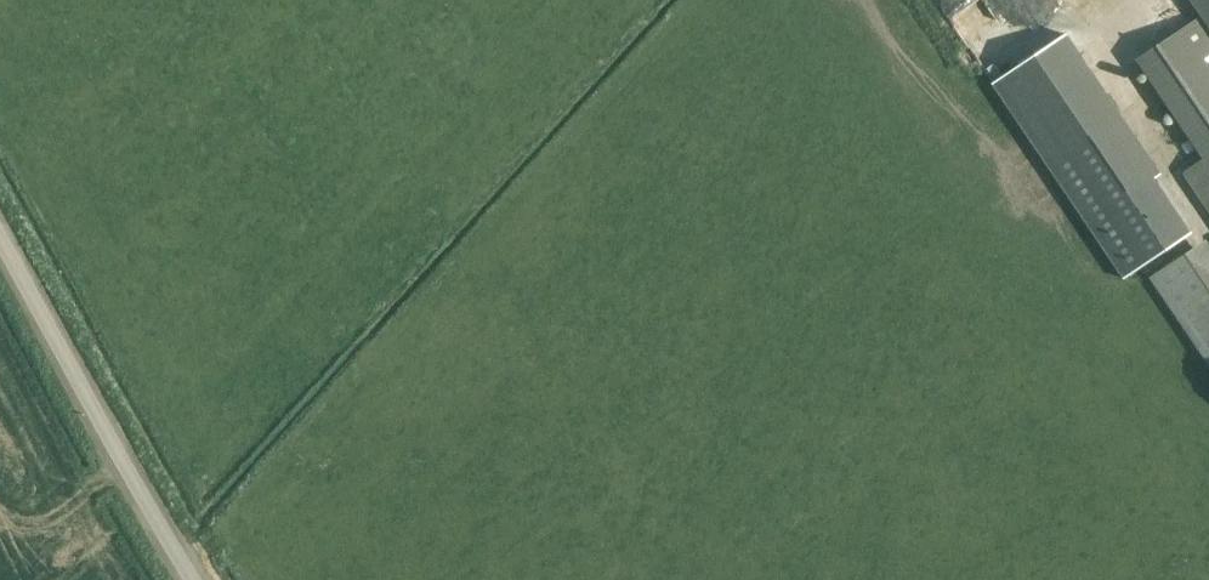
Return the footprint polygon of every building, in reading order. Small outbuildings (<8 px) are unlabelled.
[(1208,20),(1208,0),(1195,0),(1208,20)] [(1198,19),(1135,61),(1165,104),(1203,160),(1180,176),(1208,219),(1208,34),(1198,19)] [(1124,280),(1191,234),(1154,178),(1161,174),(1068,34),(994,84),(1124,280)] [(1207,241),(1151,278),(1208,365),(1208,244),(1207,241)]
